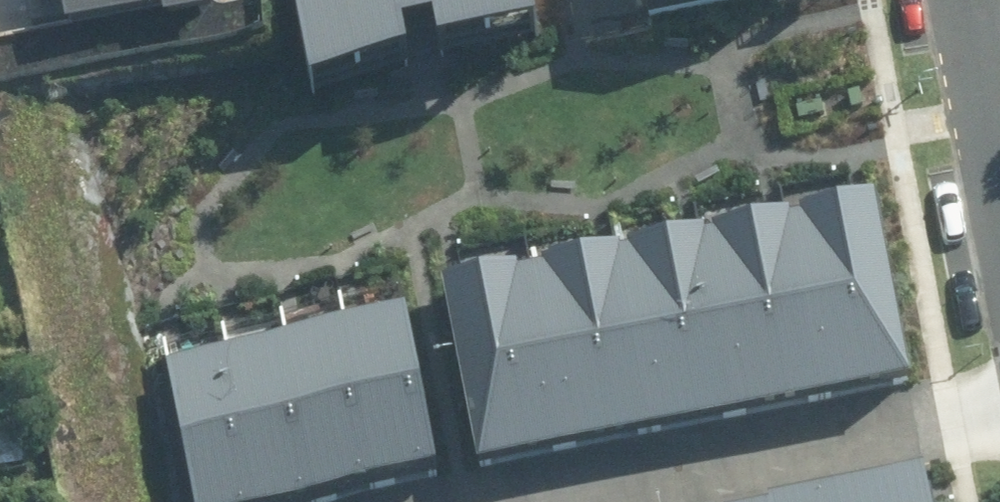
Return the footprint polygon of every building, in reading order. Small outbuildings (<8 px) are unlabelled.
[(68,15),(134,0),(65,0),(68,15)] [(309,66),(408,31),(403,9),(433,2),(438,24),(537,4),(536,0),(297,0),(309,66)] [(875,185),(450,261),(482,440),(907,363),(875,185)] [(159,357),(189,501),(221,501),(438,458),(406,307),(159,357)] [(0,423),(0,478),(32,475),(26,421),(0,423)] [(923,463),(823,484),(822,479),(766,490),(767,495),(731,501),(931,501),(923,463)]
